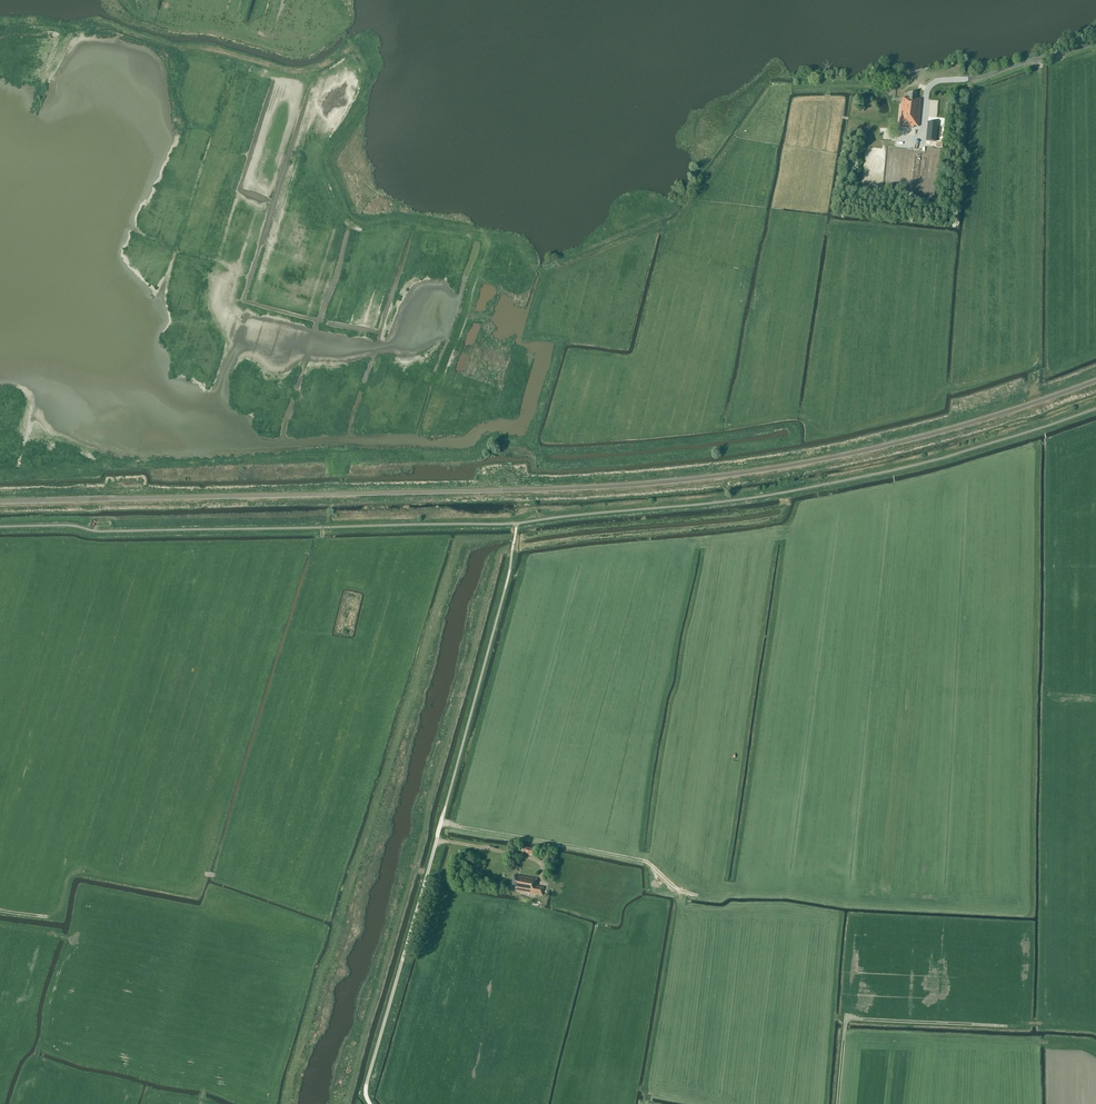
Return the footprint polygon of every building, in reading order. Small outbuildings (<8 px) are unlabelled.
[(914,126),(919,126),(921,104),(920,104),(920,99),(915,98),(915,93),(909,93),(908,98),(902,97),(902,103),(901,103),(899,125),(914,127),(914,126)] [(937,122),(927,121),(925,140),(935,141),(937,122)] [(526,854),(531,855),(532,848),(522,846),(521,852),(526,853),(526,854)] [(535,894),(542,895),(543,887),(536,886),(537,883),(536,883),(537,879),(514,875),(511,890),(535,894)]
